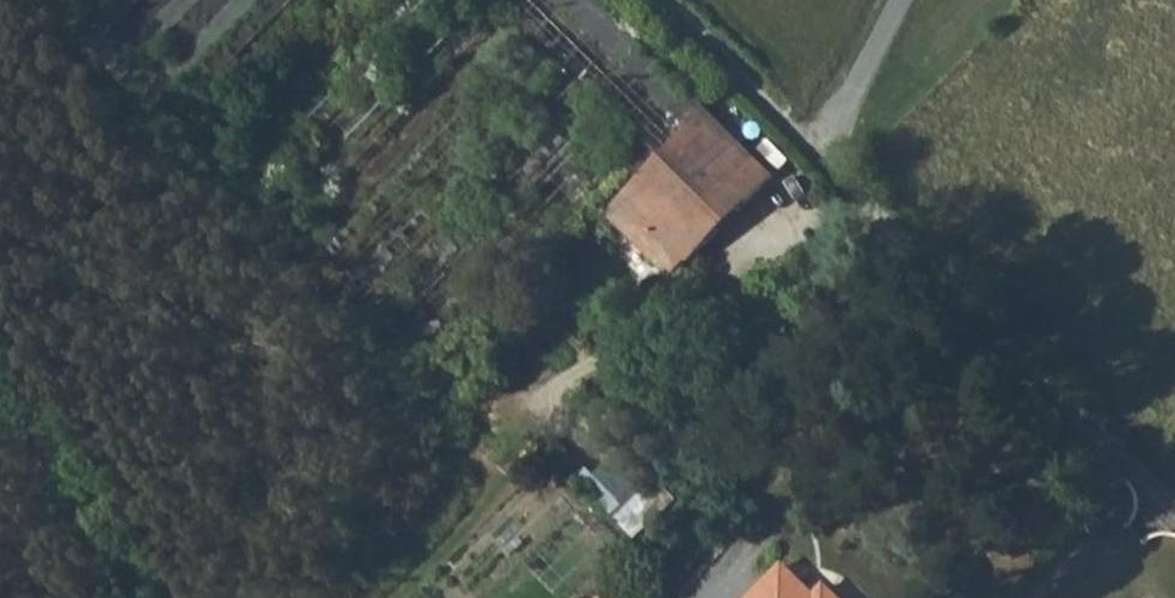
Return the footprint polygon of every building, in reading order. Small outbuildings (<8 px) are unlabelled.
[(525,12),(537,0),(512,0),(525,12)] [(608,95),(655,138),(696,95),(651,51),(608,95)] [(655,138),(666,150),(708,108),(696,95),(655,138)] [(602,216),(668,279),(772,171),(708,108),(666,150),(602,216)] [(594,476),(628,505),(648,480),(614,452),(594,476)] [(810,593),(784,566),(753,597),(815,597),(810,593)] [(815,597),(829,597),(832,595),(820,584),(810,593),(815,597)]
